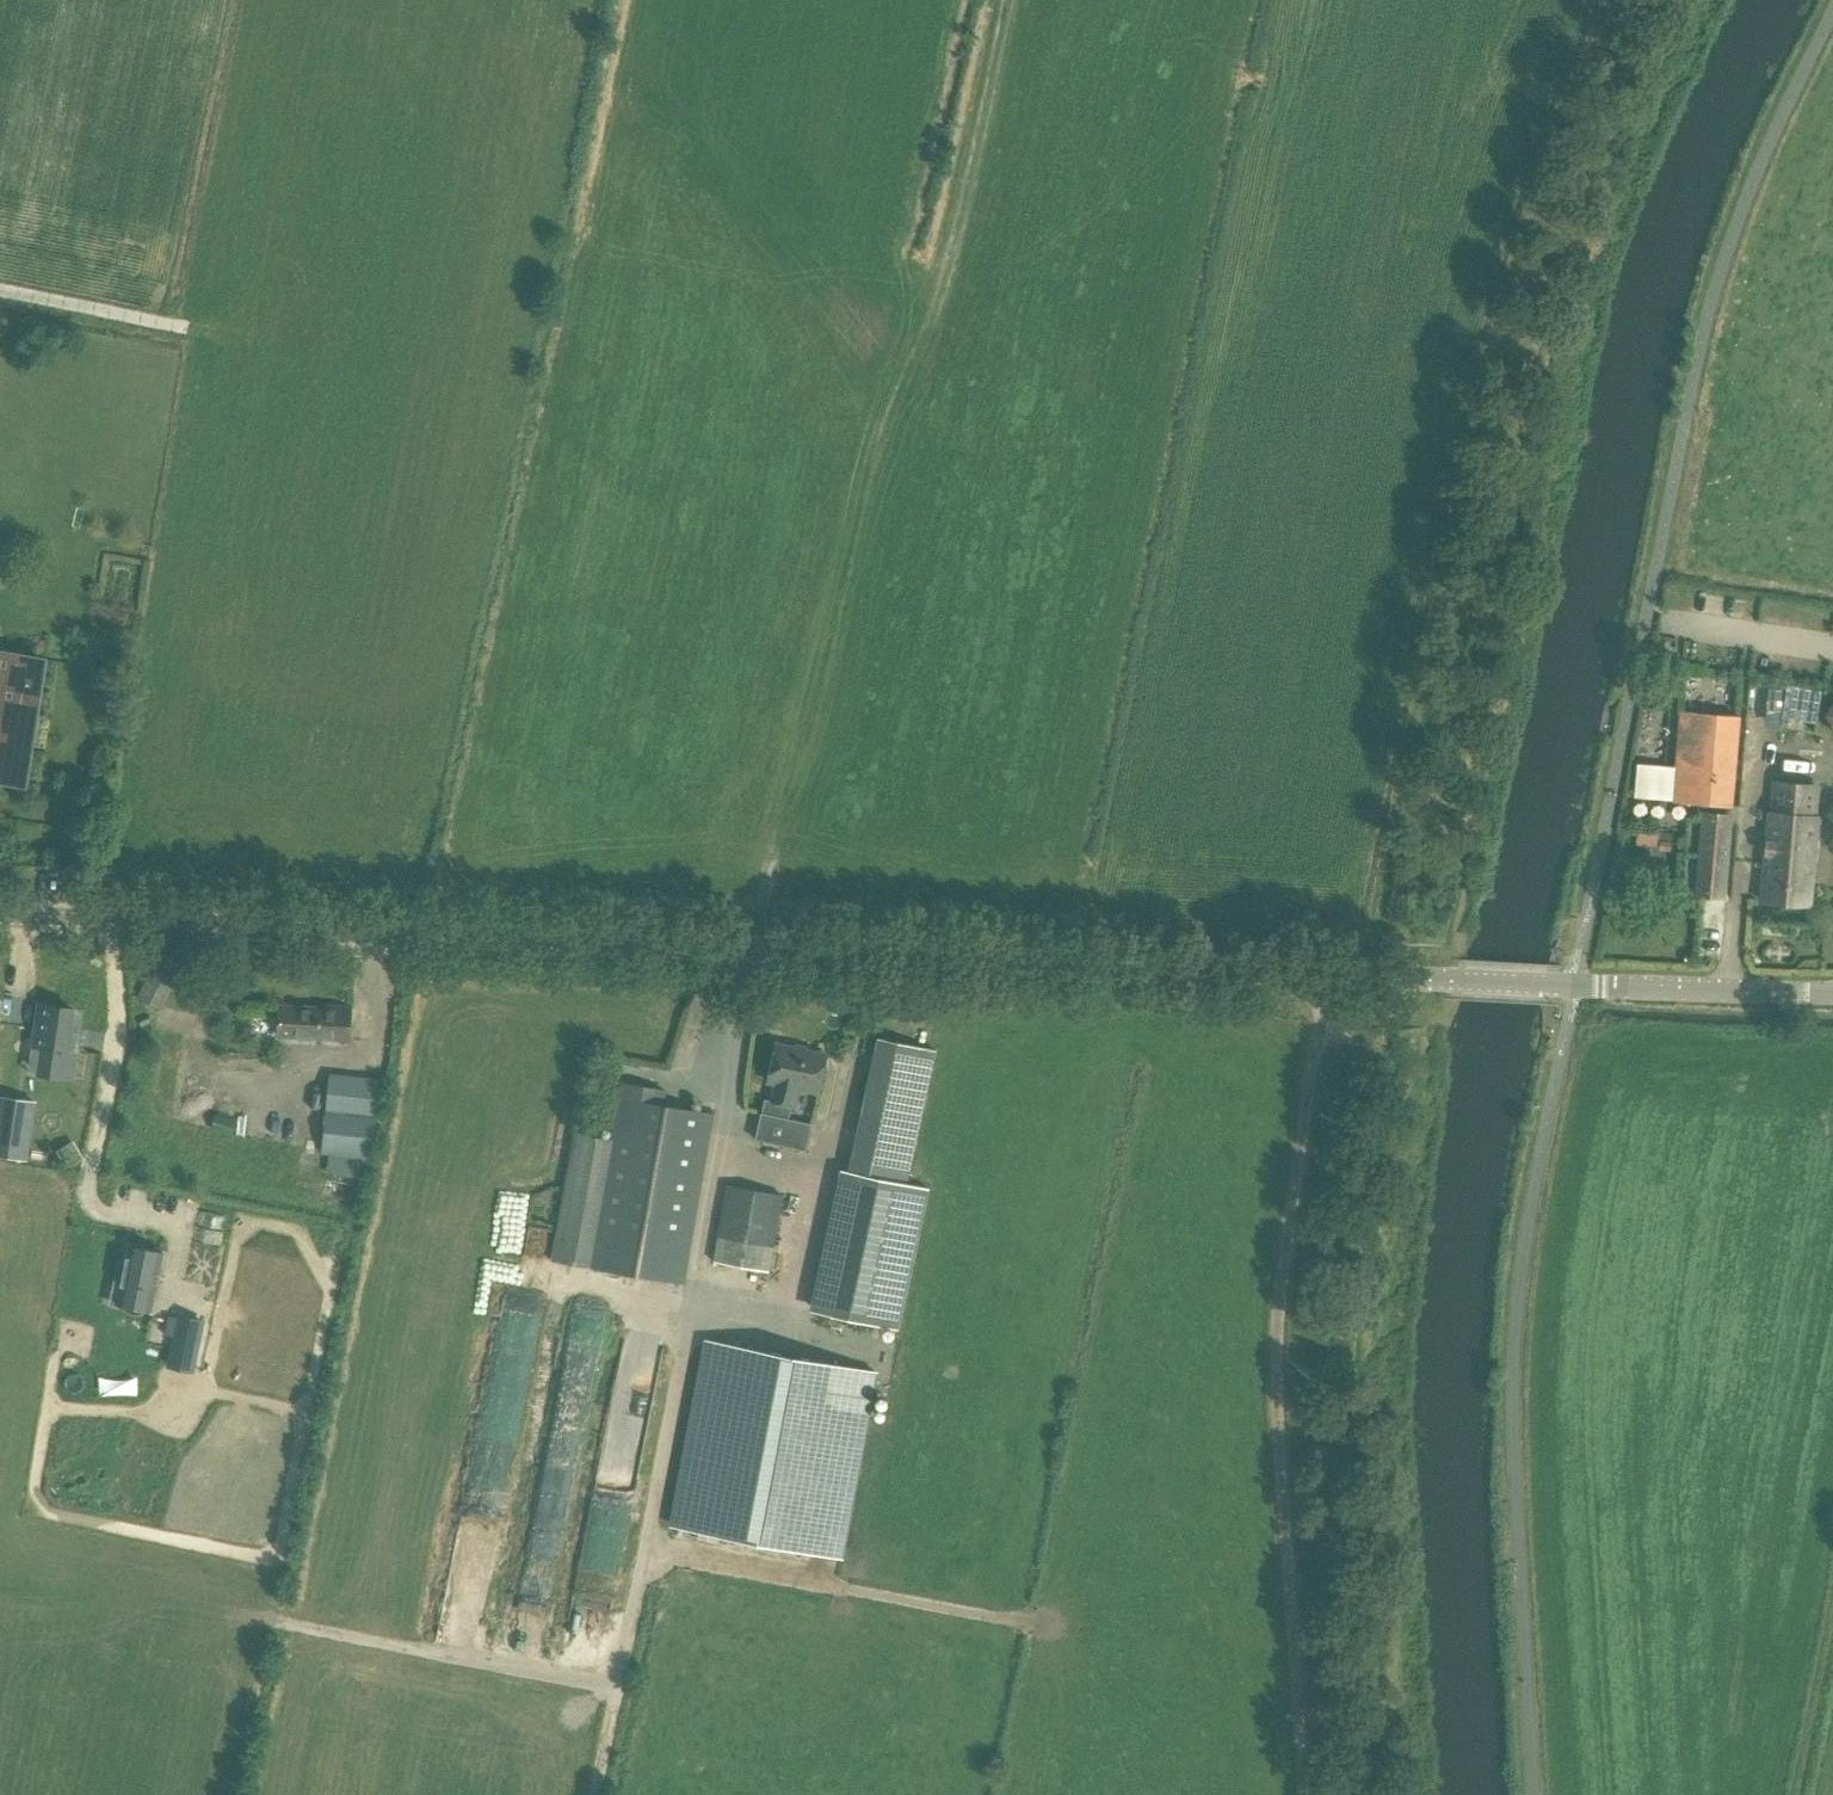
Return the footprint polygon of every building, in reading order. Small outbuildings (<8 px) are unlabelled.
[(24,783),(29,750),(15,748),(20,712),(35,715),(44,660),(12,655),(0,653),(0,654),(0,779),(24,783)] [(1825,713),(1832,730),(1832,701),(1825,713)] [(1680,712),(1673,800),(1732,805),(1738,717),(1680,712)] [(1671,800),(1674,767),(1637,763),(1634,796),(1671,800)] [(1808,905),(1816,817),(1813,817),(1816,786),(1774,782),(1772,813),(1769,813),(1761,901),(1808,905)] [(1697,895),(1723,897),(1727,852),(1726,852),(1728,819),(1704,817),(1701,850),(1700,850),(1697,895)] [(1660,842),(1659,851),(1670,852),(1671,842),(1660,842)] [(138,998),(155,1006),(168,978),(151,970),(138,998)] [(351,1007),(320,1005),(320,1008),(280,1006),(279,1035),(340,1038),(340,1041),(349,1041),(351,1007)] [(73,1014),(42,1007),(32,1051),(41,1053),(37,1075),(68,1082),(77,1040),(68,1038),(73,1014)] [(935,1050),(878,1037),(861,1113),(919,1125),(935,1050)] [(826,1054),(777,1043),(768,1081),(775,1083),(771,1100),(795,1106),(799,1088),(818,1092),(826,1054)] [(322,1153),(328,1153),(369,1157),(371,1157),(379,1079),(331,1074),(322,1153)] [(621,1082),(619,1097),(662,1105),(665,1090),(621,1082)] [(0,1097),(0,1155),(25,1159),(33,1102),(0,1097)] [(713,1114),(662,1105),(619,1097),(611,1139),(596,1224),(690,1240),(713,1114)] [(919,1125),(861,1113),(848,1172),(905,1184),(919,1125)] [(214,1115),(211,1130),(232,1134),(235,1118),(214,1115)] [(611,1139),(576,1133),(554,1259),(683,1282),(690,1240),(596,1224),(611,1139)] [(848,1172),(818,1311),(896,1328),(926,1189),(905,1184),(848,1172)] [(783,1194),(727,1184),(714,1261),(769,1271),(783,1194)] [(124,1304),(144,1308),(151,1310),(162,1253),(129,1247),(126,1261),(126,1262),(123,1262),(119,1280),(122,1281),(118,1303),(119,1303),(124,1304)] [(173,1337),(170,1351),(197,1356),(200,1342),(173,1337)] [(669,1525),(843,1558),(878,1371),(705,1338),(669,1525)]
